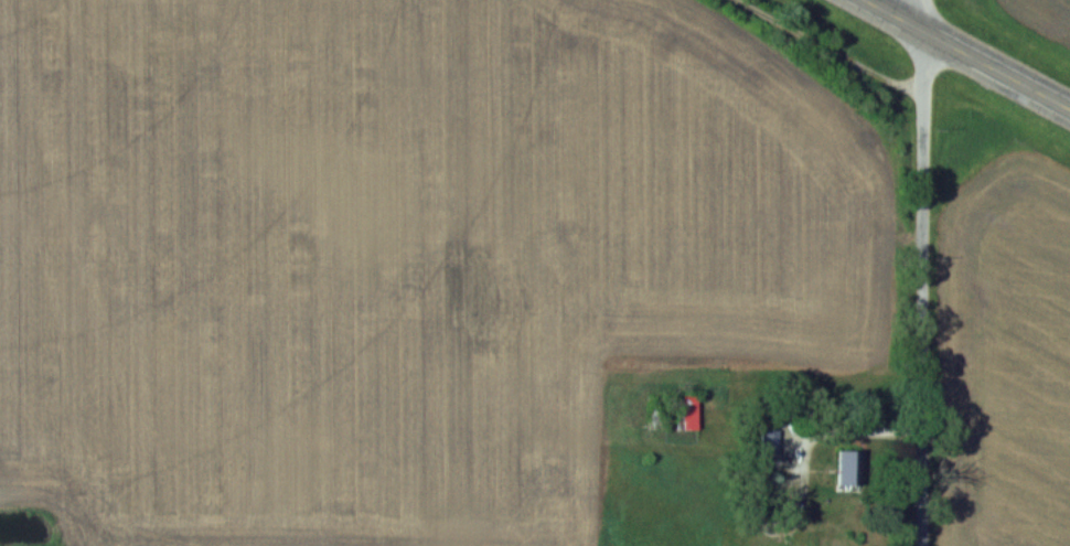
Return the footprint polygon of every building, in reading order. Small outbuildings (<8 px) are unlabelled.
[(696,395),(681,395),(681,430),(696,430),(696,395)] [(777,429),(759,429),(759,454),(777,454),(777,429)] [(859,463),(824,463),(824,486),(859,486),(859,463)]
